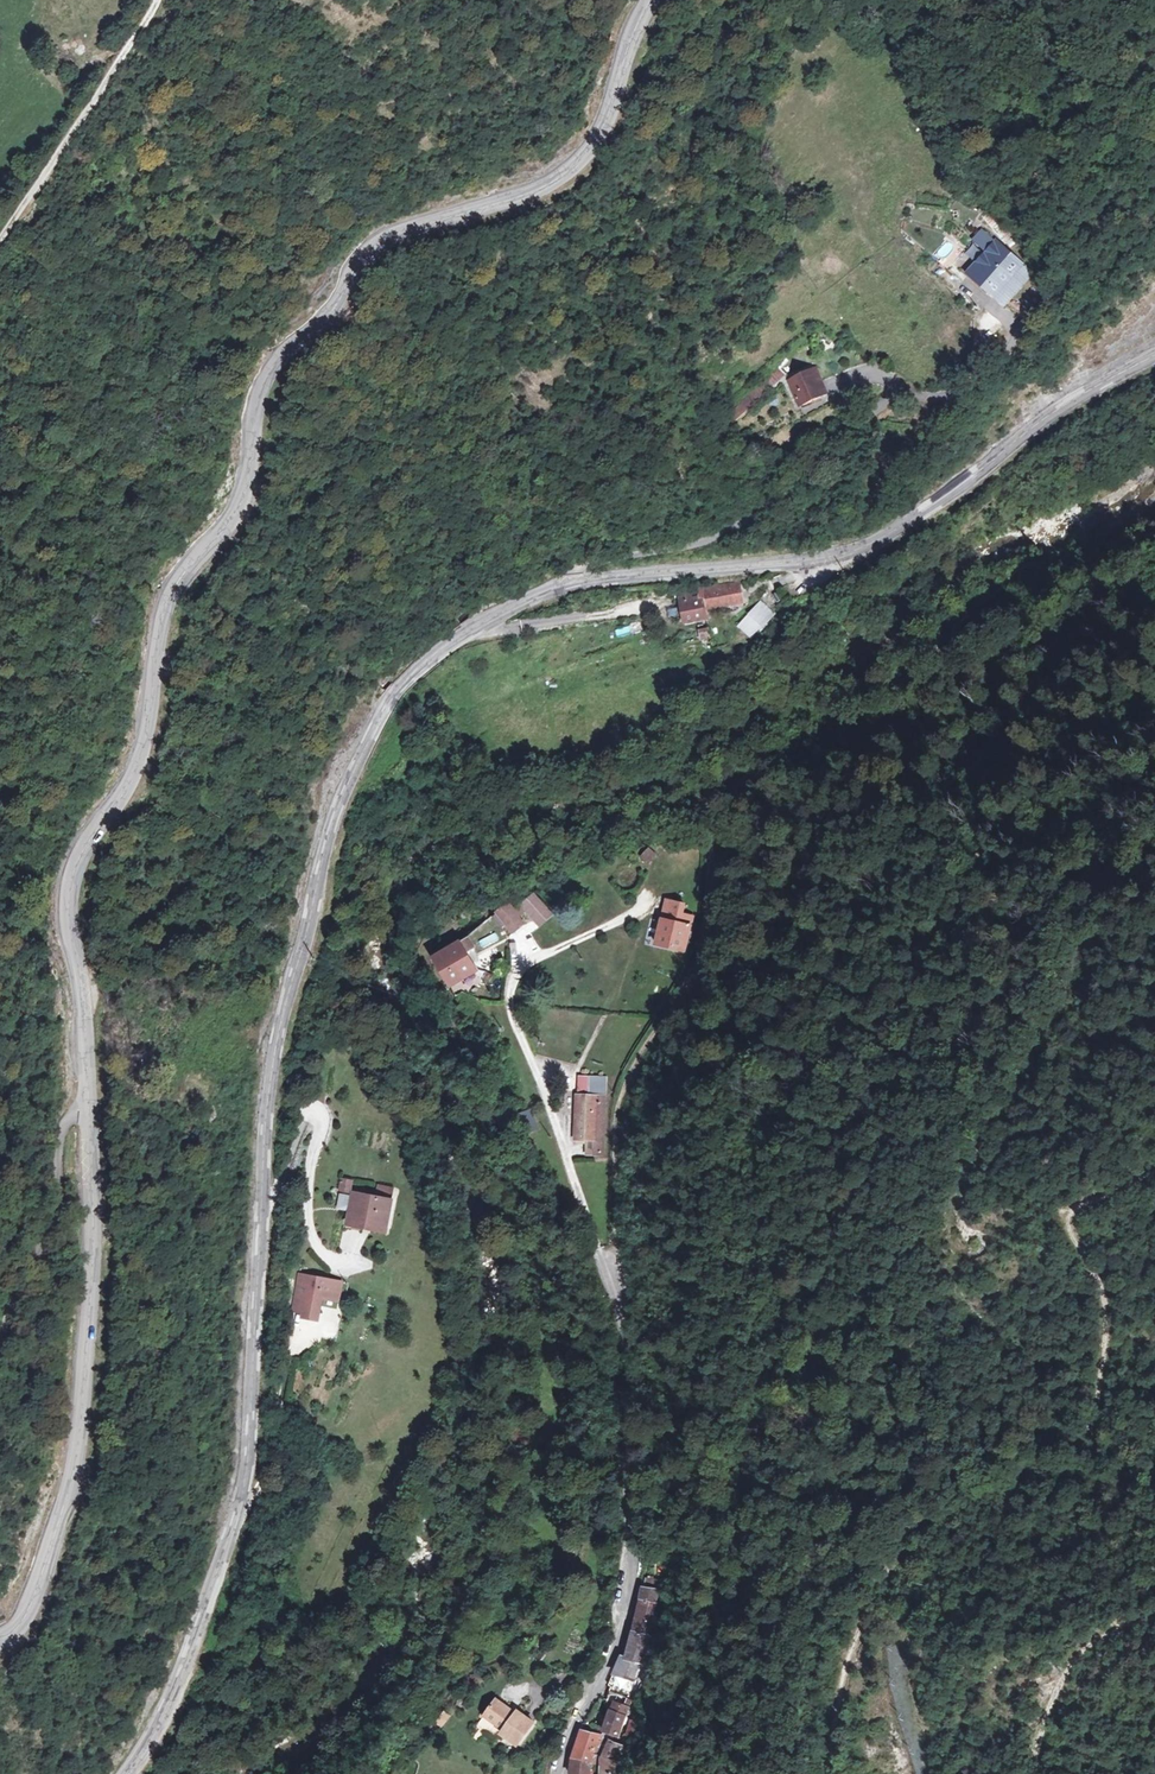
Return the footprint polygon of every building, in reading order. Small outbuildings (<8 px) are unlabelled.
[(1026,260),(1005,242),(977,274),(998,292),(1026,260)] [(834,400),(816,366),(788,381),(806,415),(834,400)] [(772,389),(785,377),(777,368),(763,379),(772,389)] [(736,583),(720,586),(720,594),(702,597),(704,607),(718,605),(739,601),(736,583)] [(720,594),(720,586),(696,590),(697,598),(699,598),(702,597),(720,594)] [(675,594),(677,602),(689,600),(688,592),(675,594)] [(689,600),(677,602),(680,621),(702,618),(699,598),(697,598),(689,600)] [(739,601),(718,605),(719,613),(740,610),(739,601)] [(758,604),(736,625),(748,637),(770,615),(758,604)] [(695,635),(697,642),(707,640),(706,634),(695,635)] [(680,648),(682,657),(700,653),(698,644),(680,648)] [(527,898),(546,921),(554,914),(535,891),(527,898)] [(500,909),(516,929),(527,920),(521,912),(525,909),(521,903),(517,907),(512,899),(500,909)] [(693,915),(667,908),(658,940),(685,947),(693,915)] [(471,935),(462,942),(467,950),(469,952),(478,946),(471,935)] [(467,950),(462,942),(444,952),(444,955),(444,959),(451,971),(459,982),(479,970),(469,952),(467,950)] [(594,1138),(604,1138),(606,1093),(607,1074),(581,1073),(581,1093),(579,1093),(577,1137),(594,1138)] [(604,1138),(594,1138),(594,1150),(603,1150),(604,1138)] [(348,1203),(352,1204),(348,1224),(360,1226),(361,1223),(385,1227),(390,1198),(350,1191),(348,1203)] [(298,1274),(295,1286),(307,1287),(308,1276),(298,1274)] [(307,1287),(295,1286),(291,1310),(303,1312),(302,1317),(317,1320),(325,1279),(308,1276),(307,1287)] [(366,1341),(368,1328),(361,1326),(358,1340),(366,1341)] [(645,1592),(658,1595),(661,1584),(648,1581),(645,1592)] [(658,1595),(645,1592),(644,1592),(628,1660),(623,1659),(616,1682),(636,1688),(638,1681),(658,1595)] [(611,1693),(606,1700),(614,1703),(602,1732),(618,1737),(631,1701),(611,1693)] [(503,1732),(501,1735),(517,1748),(534,1726),(518,1714),(516,1716),(498,1702),(485,1718),(503,1732)] [(591,1765),(603,1768),(602,1773),(617,1773),(624,1749),(583,1731),(580,1737),(578,1744),(573,1760),(571,1773),(590,1773),(591,1765)]
